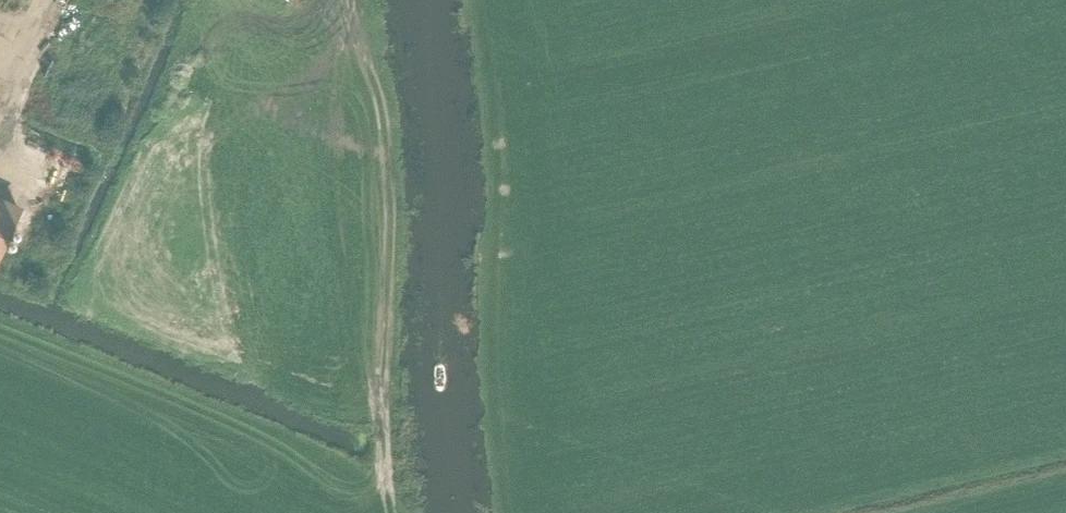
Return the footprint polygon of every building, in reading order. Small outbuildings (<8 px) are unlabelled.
[(24,217),(0,207),(0,275),(24,217)]
